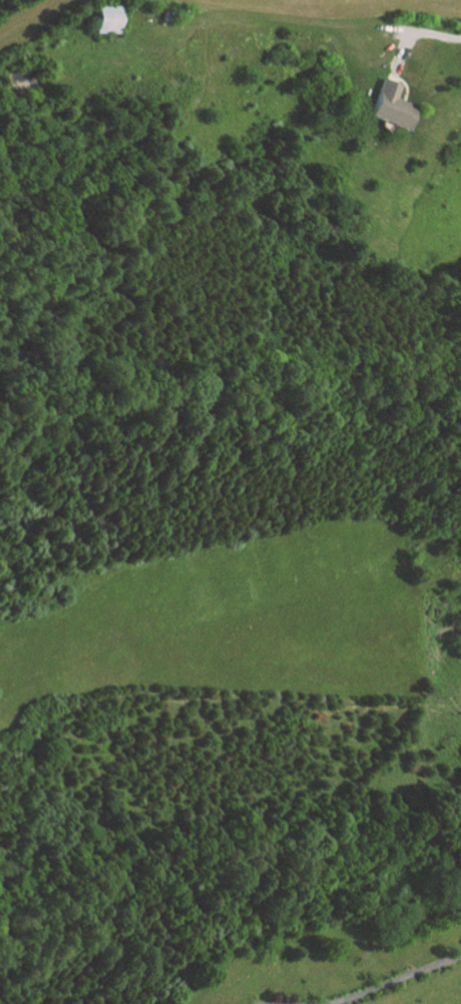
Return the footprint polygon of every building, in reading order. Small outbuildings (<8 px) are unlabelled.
[(106,32),(107,5),(85,3),(83,31),(106,32)] [(162,19),(162,9),(153,10),(153,19),(162,19)] [(366,113),(403,129),(412,109),(404,105),(405,102),(403,101),(392,96),(398,84),(389,80),(381,77),(366,113)]
